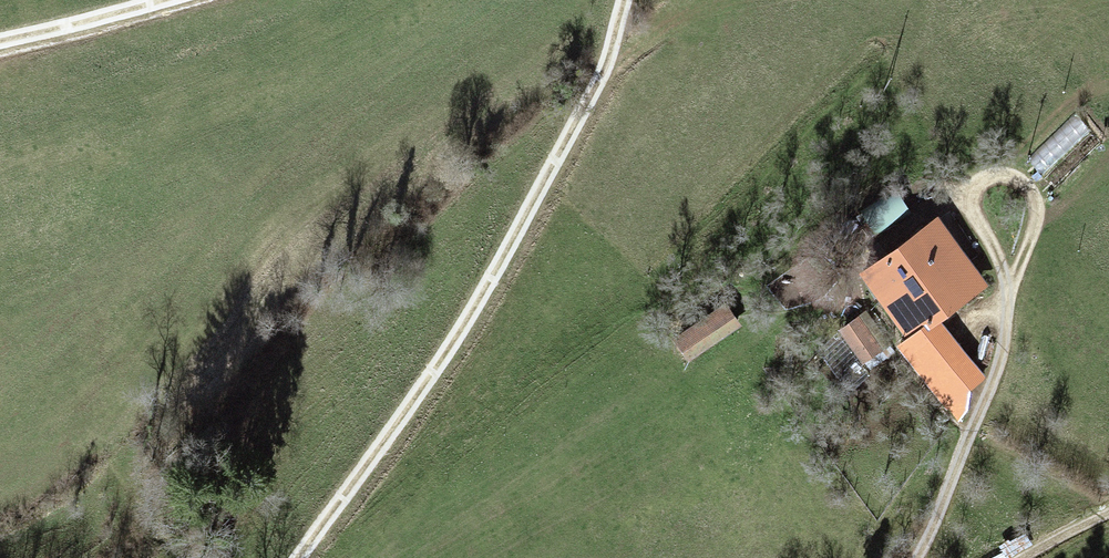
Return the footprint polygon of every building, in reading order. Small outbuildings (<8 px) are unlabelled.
[(1009,266),(953,200),(882,259),(934,321),(930,325),(986,392),(1020,364),(967,301),(1009,266)] [(747,294),(696,329),(709,348),(760,313),(747,294)] [(882,301),(865,315),(891,347),(908,333),(882,301)]
